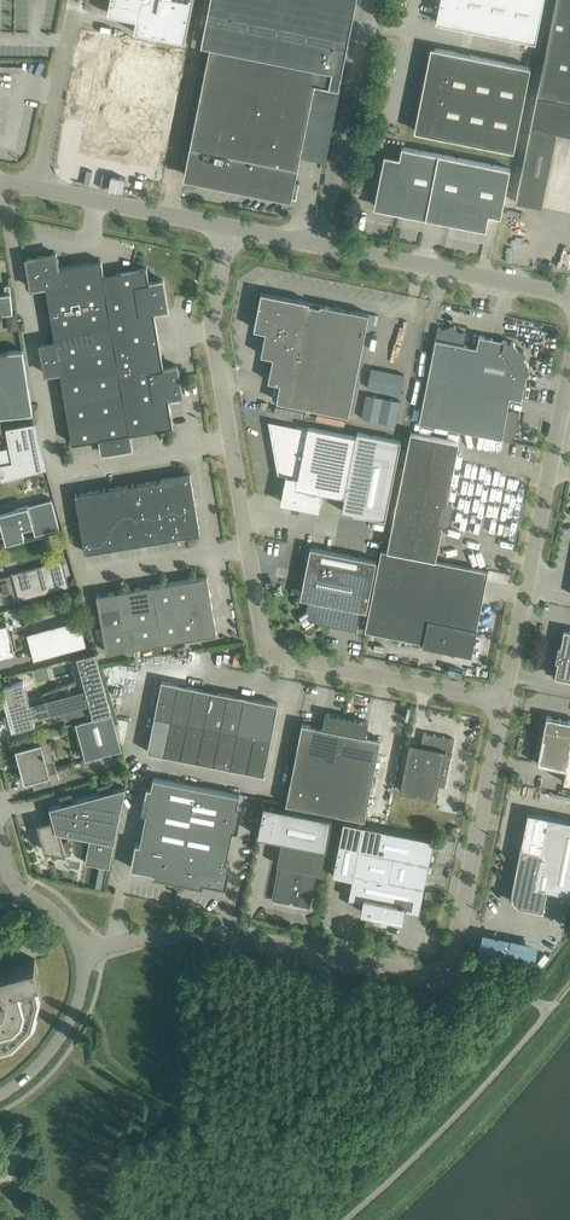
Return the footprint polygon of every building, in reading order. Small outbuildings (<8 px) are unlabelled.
[(193,0),(110,0),(107,13),(136,19),(134,31),(185,41),(193,0)] [(207,14),(216,16),(210,44),(270,56),(332,69),(329,84),(338,86),(356,0),(210,0),(207,14)] [(455,0),(441,0),(437,19),(441,19),(440,21),(440,22),(450,24),(455,0)] [(544,0),(455,0),(450,24),(535,42),(544,0)] [(516,201),(542,207),(557,131),(569,134),(569,0),(556,0),(516,201)] [(163,170),(186,56),(102,39),(83,136),(87,136),(84,150),(98,153),(97,157),(163,170)] [(297,173),(315,81),(329,84),(332,69),(270,56),(210,44),(189,151),(297,173)] [(428,133),(445,49),(435,47),(434,48),(435,48),(434,50),(431,50),(424,86),(427,86),(426,92),(423,92),(416,128),(419,128),(418,130),(418,131),(428,133)] [(514,151),(531,66),(445,49),(428,133),(514,151)] [(426,216),(438,153),(402,146),(399,158),(385,155),(378,191),(381,192),(378,204),(379,204),(378,207),(402,211),(403,209),(407,209),(407,210),(426,214),(426,216)] [(297,173),(189,151),(185,168),(201,171),(200,177),(199,177),(199,178),(296,197),(299,181),(295,181),(297,173)] [(510,168),(474,160),(438,153),(426,216),(427,214),(439,216),(444,217),(444,220),(480,227),(480,224),(485,225),(487,226),(489,214),(501,216),(510,168)] [(147,267),(119,272),(104,274),(102,260),(59,267),(56,253),(27,258),(32,287),(46,285),(55,341),(41,343),(46,373),(60,371),(72,442),(100,438),(102,452),(133,447),(130,432),(173,425),(168,397),(183,394),(178,365),(163,367),(154,311),(168,309),(163,279),(149,281),(147,267)] [(310,301),(273,293),(261,291),(259,303),(254,328),(266,330),(261,354),(273,356),(268,380),(280,382),(277,400),(349,414),(369,313),(321,303),(320,306),(309,303),(310,301)] [(13,312),(11,292),(0,293),(0,313),(13,312)] [(6,313),(9,330),(20,329),(17,311),(6,313)] [(438,326),(436,339),(419,421),(514,440),(516,430),(518,430),(521,428),(521,425),(520,423),(518,421),(519,412),(508,409),(510,396),(522,399),(529,364),(524,356),(525,354),(526,352),(524,349),(522,348),(519,349),(514,341),(479,335),(477,346),(464,344),(466,332),(457,330),(456,327),(454,325),(452,325),(449,326),(448,328),(438,326)] [(33,412),(23,349),(0,351),(0,415),(33,412)] [(373,363),(369,382),(402,389),(406,370),(373,363)] [(367,389),(362,412),(379,415),(383,392),(367,389)] [(386,392),(381,416),(398,419),(402,395),(386,392)] [(298,477),(308,429),(296,426),(296,427),(270,421),(279,473),(286,474),(298,477)] [(37,433),(35,422),(6,428),(9,447),(0,449),(0,471),(2,480),(30,472),(46,468),(37,433)] [(308,429),(298,477),(296,487),(323,492),(344,496),(356,436),(308,426),(308,429)] [(356,436),(344,496),(345,496),(342,510),(385,518),(401,440),(357,431),(357,436),(356,436)] [(411,431),(387,550),(436,559),(443,524),(447,524),(451,521),(454,505),(451,501),(448,500),(459,441),(411,431)] [(200,532),(198,517),(191,474),(75,493),(85,551),(200,532)] [(323,492),(296,487),(298,477),(286,474),(281,500),(282,500),(282,498),(293,500),(293,502),(300,504),(301,502),(319,506),(319,508),(323,492)] [(5,532),(7,541),(25,536),(23,528),(33,525),(35,534),(60,527),(52,498),(16,508),(16,509),(0,513),(0,514),(5,532)] [(301,596),(301,597),(309,598),(306,614),(311,621),(356,630),(361,609),(367,610),(377,559),(311,546),(301,596)] [(475,639),(486,580),(488,570),(436,559),(387,550),(381,548),(365,630),(423,641),(423,645),(447,649),(450,651),(454,653),(455,651),(472,654),(473,647),(474,647),(474,643),(475,639)] [(11,571),(12,574),(15,584),(16,588),(19,597),(29,594),(30,597),(49,592),(69,586),(62,558),(13,572),(12,571),(11,571)] [(208,576),(153,585),(97,594),(106,651),(217,633),(208,576)] [(0,581),(0,585),(2,593),(12,590),(9,578),(0,581)] [(34,659),(87,645),(79,618),(27,633),(34,659)] [(6,622),(0,623),(0,656),(15,652),(14,648),(17,647),(13,632),(10,633),(7,622),(6,622)] [(564,629),(561,645),(559,644),(556,659),(558,660),(555,676),(569,679),(569,630),(564,629)] [(75,656),(79,689),(46,698),(44,693),(48,692),(47,691),(28,699),(24,684),(25,684),(24,680),(4,686),(5,688),(2,689),(2,688),(1,689),(7,711),(4,712),(7,725),(11,724),(12,729),(13,729),(13,728),(15,728),(16,729),(35,723),(34,719),(34,718),(90,703),(94,716),(112,711),(95,650),(75,656)] [(278,703),(262,699),(162,679),(147,751),(264,774),(278,703)] [(122,747),(112,711),(94,716),(76,721),(86,757),(122,747)] [(344,731),(347,716),(326,712),(323,726),(344,731)] [(547,715),(537,762),(566,768),(569,747),(569,720),(547,715)] [(369,721),(347,716),(344,731),(366,735),(369,721)] [(328,811),(344,731),(323,726),(302,722),(286,803),(328,811)] [(381,738),(366,735),(344,731),(328,811),(365,818),(381,738)] [(445,786),(454,738),(424,732),(421,743),(409,741),(400,790),(436,797),(439,785),(445,786)] [(23,769),(26,779),(48,773),(51,783),(59,780),(54,760),(46,762),(44,754),(45,754),(44,751),(43,751),(41,742),(35,744),(34,741),(32,740),(29,741),(27,742),(24,743),(22,745),(23,747),(17,749),(20,759),(18,760),(21,769),(23,769)] [(178,880),(197,785),(153,776),(151,788),(148,787),(147,787),(143,811),(143,810),(146,811),(140,844),(137,843),(136,843),(131,867),(132,867),(154,871),(154,874),(153,875),(178,880)] [(50,805),(53,818),(56,829),(60,830),(90,836),(85,861),(109,866),(126,785),(50,805)] [(240,794),(197,785),(178,880),(202,884),(202,881),(225,885),(225,886),(230,862),(229,862),(226,861),(233,828),(236,829),(241,805),(241,806),(238,805),(240,794)] [(326,848),(333,817),(263,803),(257,834),(282,839),(326,848)] [(544,848),(550,815),(528,811),(521,843),(544,848)] [(550,815),(544,848),(521,843),(512,891),(512,895),(513,898),(515,901),(518,904),(521,905),(543,909),(547,889),(569,893),(569,819),(550,815)] [(63,841),(60,830),(56,829),(53,818),(37,822),(45,850),(54,851),(55,858),(71,853),(68,840),(63,841)] [(352,878),(363,824),(344,820),(333,875),(352,878)] [(420,912),(434,838),(363,824),(352,878),(349,897),(363,900),(361,910),(403,919),(405,909),(420,912)] [(277,863),(281,864),(275,899),(290,902),(290,900),(295,901),(294,903),(310,906),(317,871),(322,872),(326,848),(282,839),(277,863)] [(35,959),(0,968),(0,976),(4,991),(3,994),(0,994),(0,1040),(13,1037),(32,1017),(39,990),(36,978),(40,977),(40,975),(35,977),(31,961),(36,960),(35,959)]
